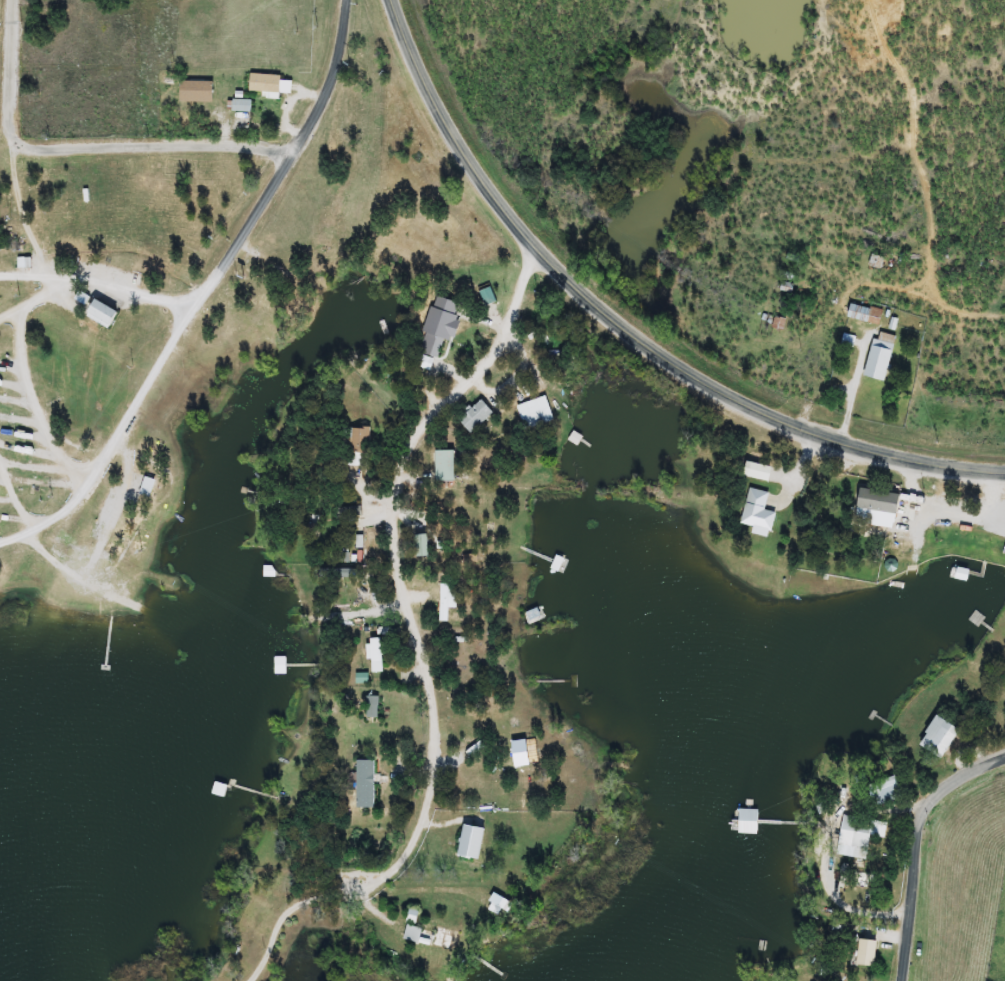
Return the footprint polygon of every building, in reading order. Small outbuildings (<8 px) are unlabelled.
[(270,94),(270,98),(282,99),(283,93),(293,94),(294,82),(284,81),(284,76),(253,74),(252,92),(270,94)] [(253,112),(253,101),(236,101),(236,112),(253,112)] [(886,258),(874,255),(871,267),(884,270),(886,258)] [(89,315),(111,330),(123,312),(102,298),(89,315)] [(849,318),(881,326),(885,312),(853,304),(849,318)] [(448,337),(430,330),(422,351),(441,358),(448,337)] [(867,377),(887,382),(898,337),(878,332),(867,377)] [(558,420),(548,395),(519,406),(528,431),(558,420)] [(473,433),(496,413),(484,399),(461,419),(473,433)] [(372,427),(347,427),(347,452),(372,452),(372,427)] [(439,450),(439,482),(457,482),(457,450),(439,450)] [(747,476),(772,482),(775,467),(751,462),(747,476)] [(745,524),(757,526),(755,534),(774,538),(779,512),(768,510),(772,492),(752,488),(745,524)] [(906,552),(909,530),(899,528),(903,493),(863,488),(859,522),(890,526),(887,550),(906,552)] [(418,557),(431,557),(431,534),(418,534),(418,557)] [(451,609),(459,609),(459,588),(453,588),(453,584),(443,584),(443,622),(451,622),(451,609)] [(385,638),(369,638),(369,661),(374,661),(374,673),(385,673),(385,638)] [(369,697),(369,718),(380,718),(380,697),(369,697)] [(964,731),(942,715),(922,743),(943,759),(964,731)] [(377,761),(360,761),(360,808),(377,808),(377,761)] [(874,785),(881,805),(906,797),(899,777),(874,785)] [(230,785),(218,783),(216,794),(227,797),(230,785)] [(764,827),(764,814),(753,814),(753,827),(764,827)] [(482,861),(489,829),(468,824),(461,856),(482,861)] [(512,910),(514,902),(495,896),(493,903),(512,910)] [(454,934),(410,924),(406,940),(450,950),(454,934)] [(880,941),(863,940),(861,966),(878,968),(880,941)]
